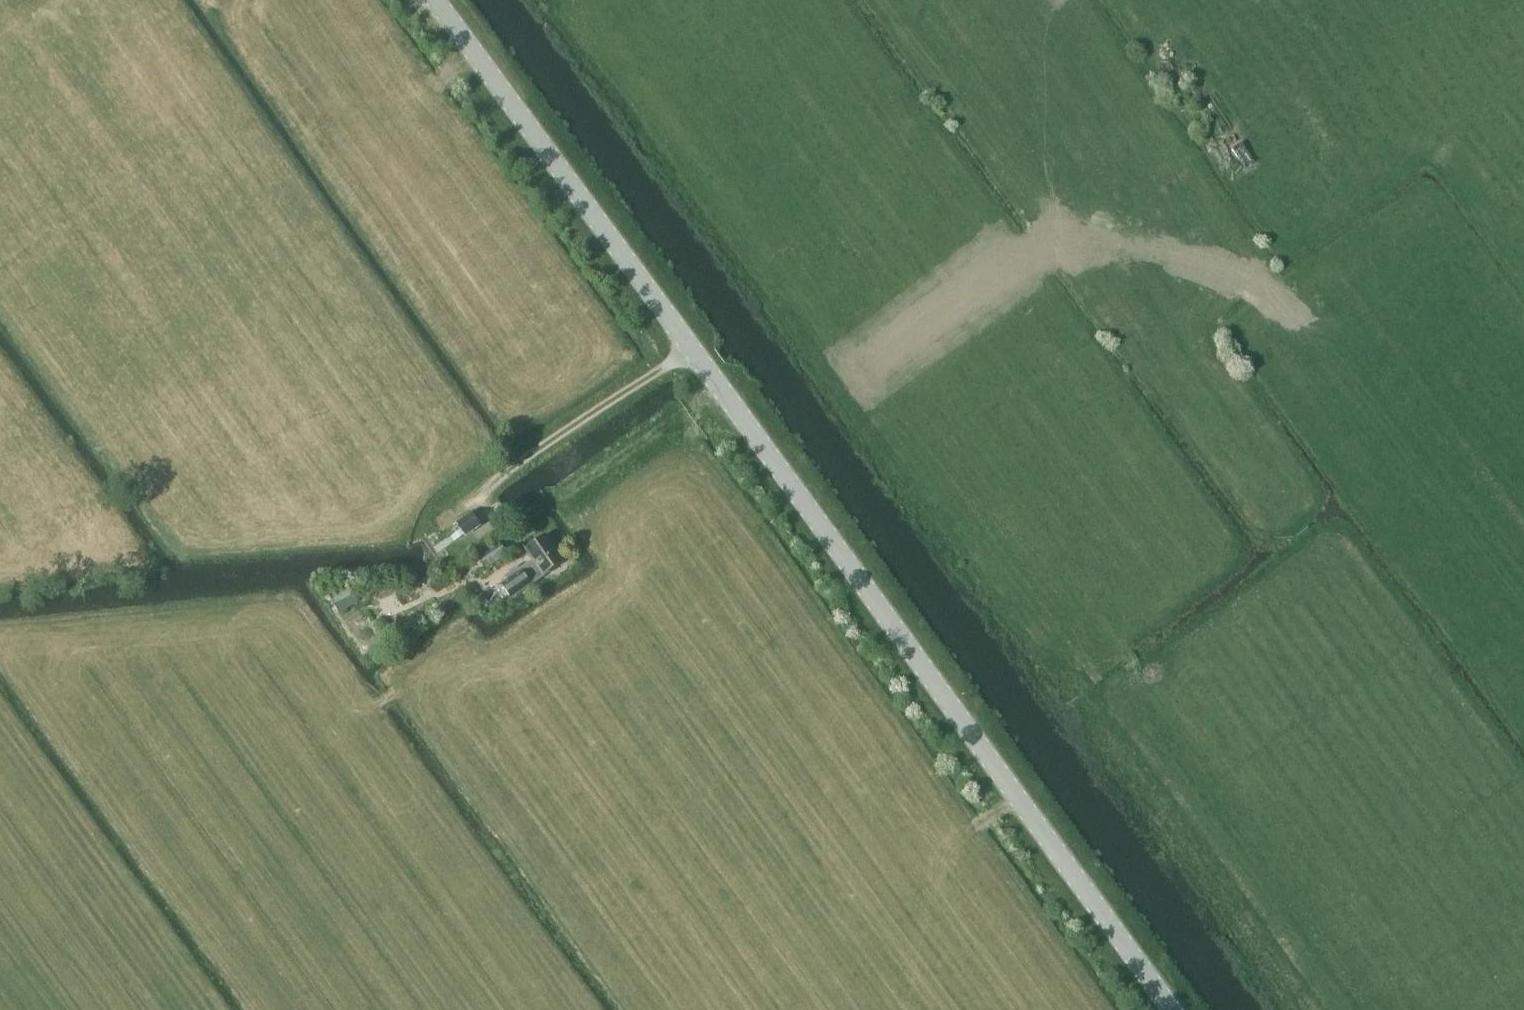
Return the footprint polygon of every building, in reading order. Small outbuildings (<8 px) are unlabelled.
[(1229,137),(1218,146),(1232,163),(1242,154),(1229,137)] [(474,517),(472,514),(458,524),(460,527),(464,533),(466,535),(480,525),(474,517)] [(520,569),(520,568),(507,577),(509,580),(502,585),(511,598),(530,585),(531,586),(551,572),(550,571),(564,561),(546,535),(531,546),(526,550),(533,560),(520,569)] [(508,554),(498,540),(477,556),(486,569),(508,554)] [(348,585),(332,594),(341,610),(357,602),(348,585)] [(391,625),(383,631),(389,641),(398,635),(391,625)]
